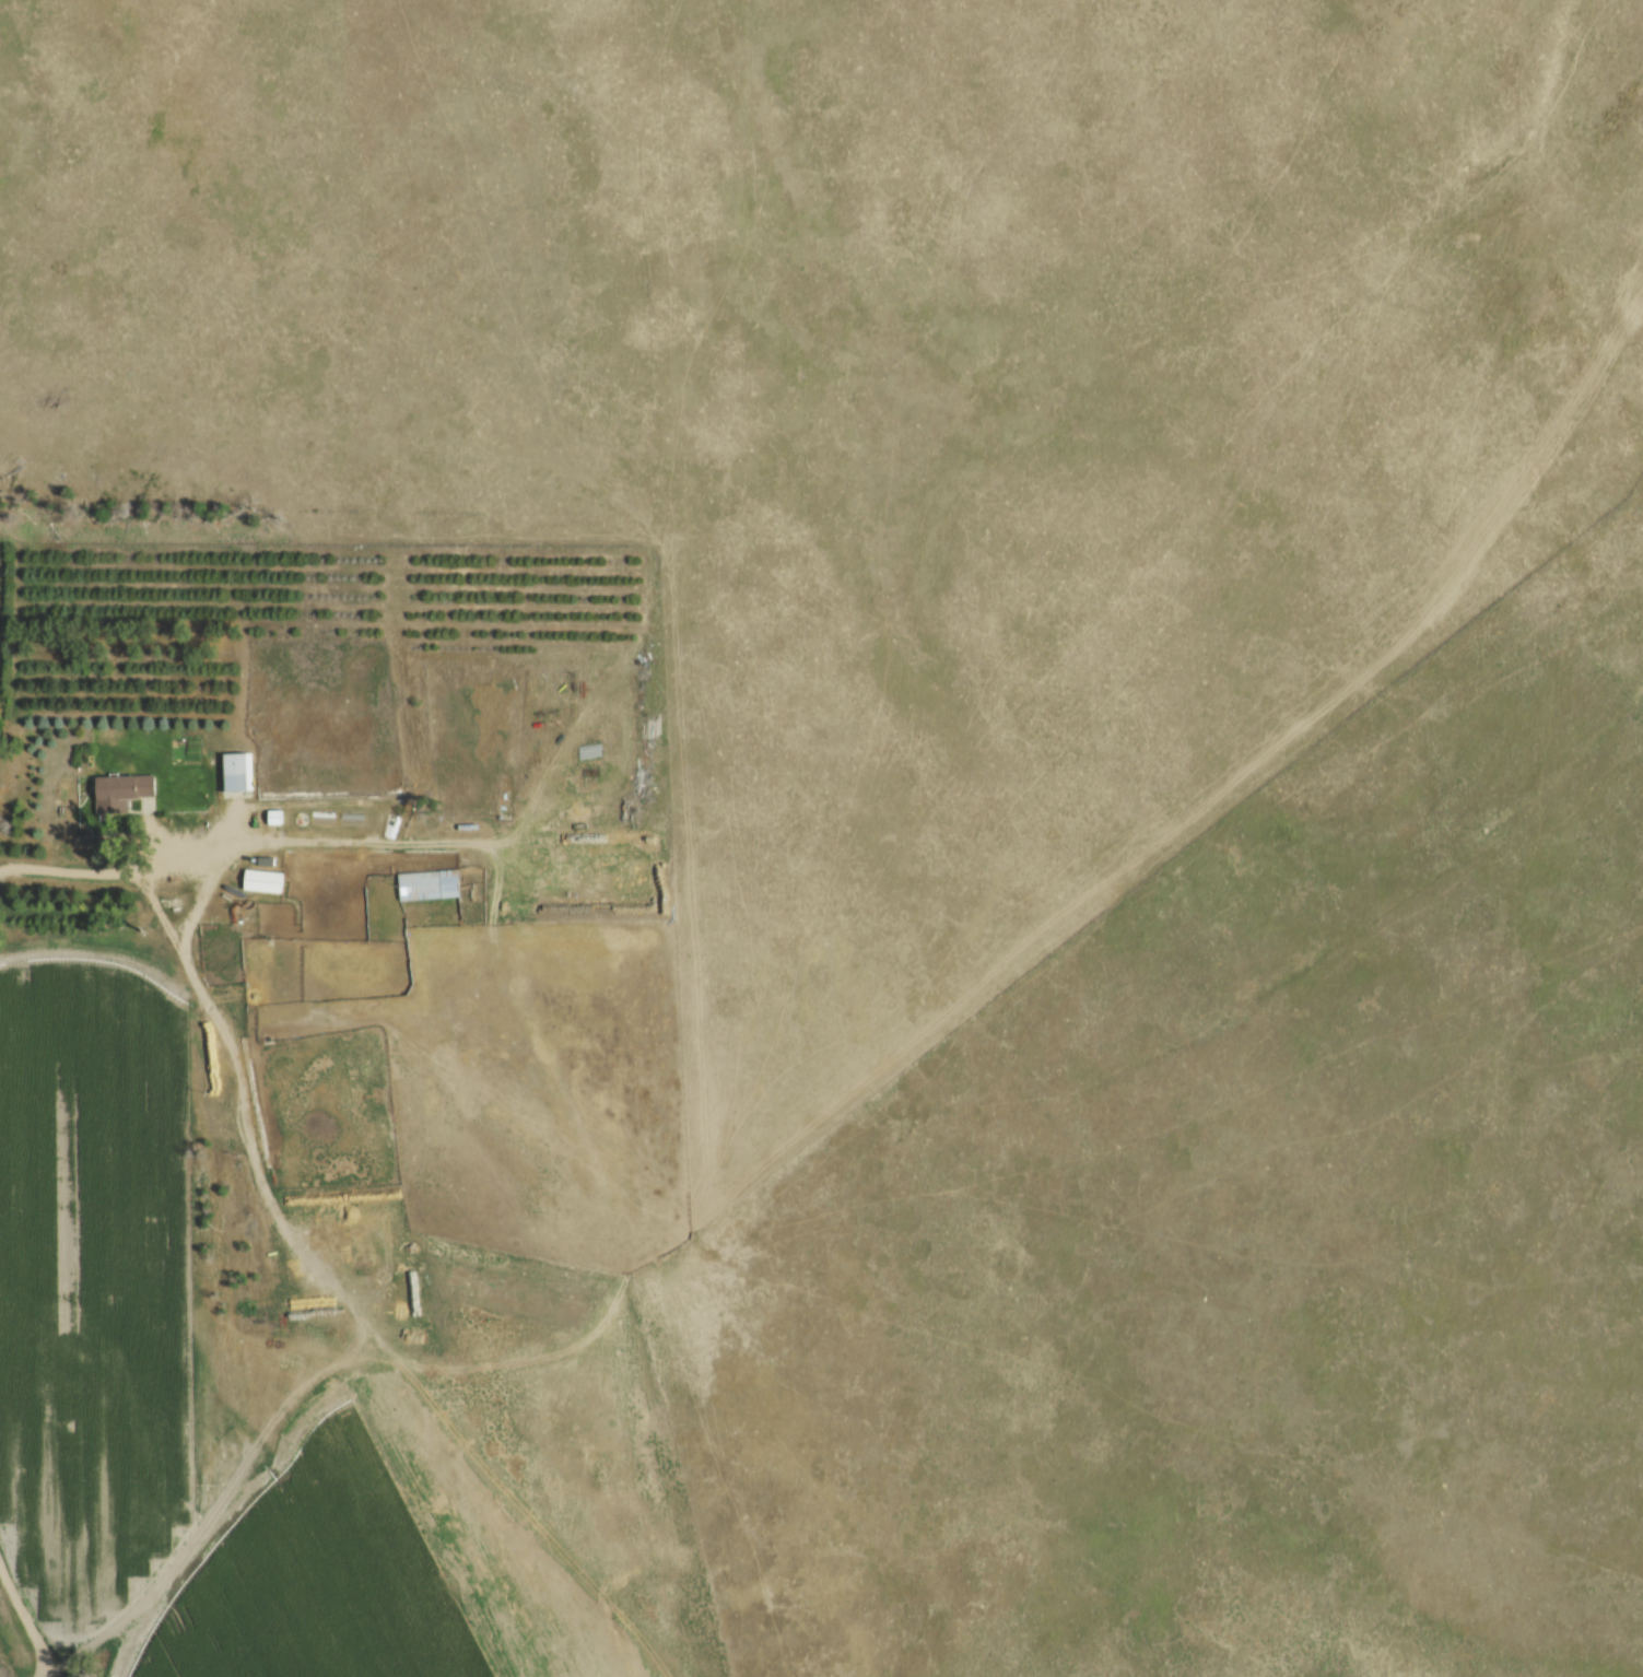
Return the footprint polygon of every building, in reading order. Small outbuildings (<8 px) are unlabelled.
[(223,755),(225,793),(251,790),(249,753),(223,755)] [(96,775),(97,798),(107,798),(108,813),(131,813),(131,799),(141,798),(142,795),(148,795),(156,795),(155,774),(96,775)] [(247,868),(245,887),(284,891),(285,872),(247,868)] [(400,875),(402,901),(459,895),(457,869),(400,875)]
